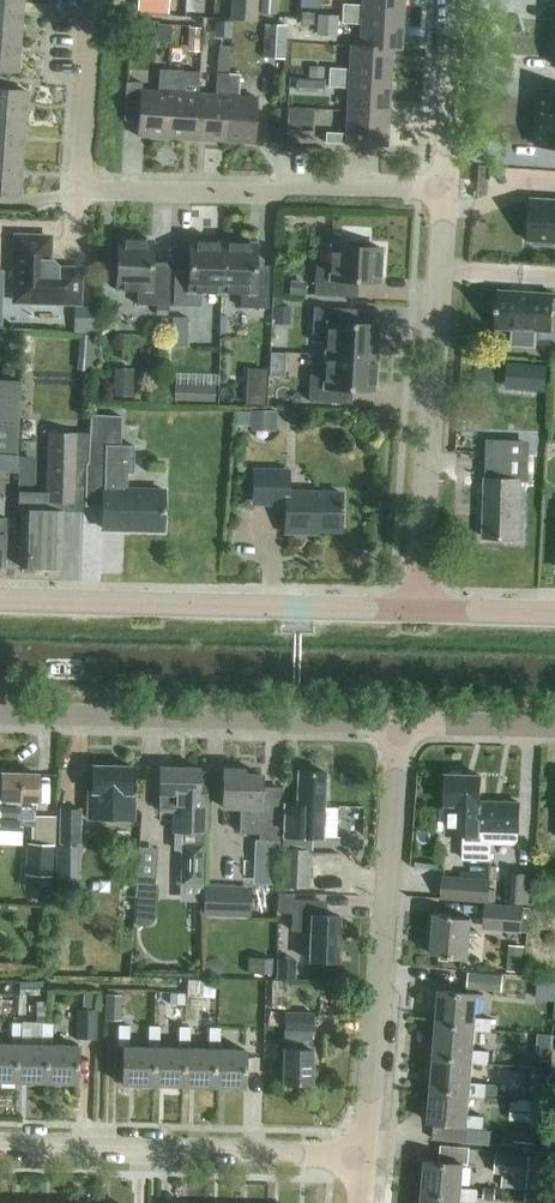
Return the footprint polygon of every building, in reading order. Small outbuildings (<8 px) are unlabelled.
[(20,37),(23,2),(0,0),(0,35),(20,37)] [(136,9),(162,10),(162,0),(137,0),(136,9)] [(257,22),(258,0),(231,0),(230,20),(257,22)] [(275,15),(276,0),(260,0),(260,14),(275,15)] [(305,9),(316,5),(314,0),(301,0),(305,9)] [(403,17),(404,0),(362,0),(361,5),(342,4),(342,13),(403,17)] [(314,14),(301,13),(301,25),(313,25),(314,14)] [(403,17),(342,13),(341,23),(360,24),(359,46),(392,49),(401,50),(403,17)] [(317,15),(316,34),(336,35),(337,16),(317,15)] [(230,39),(231,22),(214,21),(213,38),(230,39)] [(263,58),(284,59),(285,26),(264,25),(263,58)] [(198,52),(200,28),(188,27),(187,51),(198,52)] [(18,72),(20,37),(0,35),(0,71),(18,72)] [(228,72),(230,45),(218,45),(217,71),(228,72)] [(392,49),(359,46),(349,46),(348,69),(329,68),(328,78),(390,82),(392,49)] [(309,66),(308,79),(318,79),(323,79),(324,67),(309,66)] [(158,92),(142,91),(142,84),(126,83),(124,121),(138,122),(137,136),(166,138),(171,70),(159,70),(158,92)] [(171,70),(166,138),(195,140),(198,94),(181,93),(182,71),(171,70)] [(198,94),(195,140),(223,142),(228,74),(217,73),(215,95),(198,94)] [(239,75),(228,74),(223,142),(253,143),(256,97),(238,96),(239,75)] [(317,98),(318,79),(308,79),(296,78),(295,97),(317,98)] [(390,82),(328,78),(328,87),(347,88),(346,111),(388,114),(390,82)] [(24,127),(26,92),(0,90),(0,125),(24,127)] [(538,120),(554,121),(554,95),(539,93),(538,120)] [(287,110),(286,130),(312,131),(313,111),(287,110)] [(388,114),(346,111),(344,134),(325,132),(325,142),(387,146),(388,114)] [(536,146),(554,147),(554,121),(538,120),(536,146)] [(21,161),(24,127),(0,125),(0,159),(21,161)] [(19,196),(21,161),(0,159),(0,195),(19,196)] [(528,241),(534,242),(534,246),(554,247),(554,244),(554,200),(531,199),(528,241)] [(49,238),(15,237),(13,301),(78,303),(79,270),(57,269),(57,265),(52,260),(48,260),(49,238)] [(112,255),(111,275),(116,275),(116,290),(137,290),(136,305),(168,306),(169,270),(150,269),(151,241),(117,240),(117,255),(112,255)] [(314,295),(350,297),(351,280),(379,282),(381,248),(366,248),(366,242),(346,241),(346,247),(331,246),(330,267),(315,266),(314,295)] [(188,270),(174,270),(173,306),(200,306),(200,292),(220,293),(222,243),(189,242),(188,270)] [(255,244),(222,243),(220,293),(241,293),(240,308),(267,308),(268,273),(254,272),(255,244)] [(305,282),(290,281),(289,295),(305,296),(305,282)] [(510,347),(535,348),(536,332),(552,333),(554,313),(554,299),(554,294),(498,291),(498,294),(494,294),(493,310),(497,310),(495,329),(511,330),(510,347)] [(96,334),(97,307),(73,306),(72,333),(96,334)] [(288,325),(289,307),(274,306),(272,325),(288,325)] [(349,309),(313,307),(313,322),(327,323),(325,355),(375,358),(377,325),(348,324),(349,309)] [(170,314),(171,343),(186,342),(185,314),(170,314)] [(79,336),(77,371),(92,372),(94,337),(79,336)] [(375,358),(325,355),(324,375),(310,374),(308,401),(344,403),(345,389),(373,390),(375,358)] [(546,364),(524,362),(522,388),(544,389),(546,364)] [(133,397),(133,369),(113,368),(113,397),(133,397)] [(17,456),(20,381),(0,380),(0,455),(17,456)] [(174,401),(214,402),(215,387),(175,385),(174,401)] [(264,405),(264,391),(245,390),(245,404),(264,405)] [(545,443),(545,405),(525,405),(524,443),(545,443)] [(237,410),(236,425),(250,425),(250,410),(237,410)] [(275,432),(275,410),(250,410),(250,425),(250,431),(275,432)] [(86,464),(85,469),(84,506),(103,507),(102,529),(161,531),(162,490),(126,489),(126,473),(133,473),(134,446),(120,445),(121,416),(91,415),(89,465),(86,464)] [(60,568),(62,512),(61,512),(62,502),(75,503),(78,434),(48,432),(45,494),(18,492),(18,510),(21,510),(19,567),(40,567),(42,571),(55,572),(56,568),(60,568)] [(485,479),(483,538),(519,539),(520,481),(528,482),(528,459),(498,458),(497,479),(485,479)] [(288,471),(271,471),(252,470),(251,503),(285,504),(284,533),(306,533),(306,530),(340,530),(341,493),(287,492),(288,471)] [(131,767),(91,766),(91,791),(87,791),(87,818),(133,819),(133,799),(130,799),(131,767)] [(206,794),(198,794),(198,768),(159,767),(159,795),(159,812),(173,812),(172,832),(181,832),(179,885),(202,886),(202,851),(205,851),(206,794)] [(260,790),(261,775),(243,775),(243,770),(223,769),(222,808),(240,808),(240,834),(280,835),(281,790),(260,790)] [(324,772),(298,771),(296,806),(284,806),(281,889),(309,890),(311,838),(321,839),(322,808),(323,808),(324,772)] [(0,813),(0,826),(31,827),(31,845),(26,845),(25,876),(44,877),(54,877),(54,846),(54,818),(35,818),(35,801),(36,802),(37,774),(1,773),(0,795),(0,800),(1,800),(0,813)] [(491,845),(490,845),(492,803),(480,803),(481,777),(446,776),(445,808),(439,808),(438,832),(445,832),(445,835),(463,836),(462,861),(491,861),(491,845)] [(492,803),(490,845),(491,845),(514,846),(518,841),(518,833),(519,804),(492,803)] [(79,810),(60,809),(60,843),(79,843),(79,810)] [(506,904),(528,905),(531,875),(508,873),(506,904)] [(488,902),(490,879),(485,879),(456,876),(443,875),(441,898),(488,902)] [(157,884),(156,884),(154,883),(135,882),(134,896),(137,897),(135,926),(144,927),(146,926),(148,926),(150,924),(153,922),(154,920),(155,917),(157,887),(157,886),(157,884)] [(203,886),(202,917),(251,919),(251,887),(203,886)] [(277,893),(276,912),(291,913),(290,931),(309,932),(308,960),(338,962),(340,916),(321,915),(322,901),(294,899),(294,894),(277,893)] [(482,930),(528,934),(530,909),(523,908),(523,907),(484,904),(482,930)] [(454,917),(454,915),(436,914),(433,955),(450,956),(450,958),(468,960),(472,919),(454,917)] [(272,974),(272,958),(247,957),(247,973),(272,974)] [(501,992),(503,976),(468,973),(467,989),(501,992)] [(18,994),(39,995),(39,981),(19,981),(18,994)] [(169,991),(169,1003),(184,1004),(184,991),(169,991)] [(439,992),(437,1025),(475,1028),(475,1031),(491,1033),(492,1020),(476,1019),(478,995),(439,992)] [(104,1021),(120,1022),(121,996),(105,995),(104,1021)] [(76,1040),(96,1040),(97,1011),(76,1011),(76,1040)] [(312,1014),(284,1013),(283,1049),(282,1084),(311,1084),(312,1050),(301,1049),(301,1030),(312,1031),(312,1014)] [(11,1023),(10,1045),(15,1045),(15,1082),(45,1082),(45,1045),(40,1045),(21,1045),(22,1023),(11,1023)] [(77,1046),(51,1046),(52,1024),(41,1024),(40,1045),(45,1045),(45,1082),(76,1083),(77,1046)] [(475,1028),(437,1025),(434,1058),(472,1061),(472,1064),(488,1065),(489,1052),(473,1051),(475,1031),(475,1028)] [(148,1048),(128,1048),(129,1026),(118,1026),(117,1048),(122,1048),(121,1084),(151,1085),(153,1048),(148,1048)] [(148,1026),(148,1048),(153,1048),(151,1085),(181,1086),(183,1049),(178,1049),(159,1048),(159,1027),(148,1026)] [(178,1027),(159,1027),(159,1048),(178,1049),(178,1027)] [(208,1050),(189,1049),(189,1027),(178,1027),(178,1049),(183,1049),(181,1086),(212,1087),(213,1050),(208,1050)] [(245,1050),(219,1050),(219,1028),(209,1028),(208,1050),(213,1050),(212,1087),(244,1087),(245,1050)] [(15,1082),(15,1045),(10,1045),(0,1044),(0,1081),(15,1082)] [(472,1061),(434,1058),(431,1090),(470,1093),(469,1097),(485,1098),(486,1085),(470,1084),(472,1064),(472,1061)] [(470,1093),(431,1090),(428,1123),(466,1126),(465,1129),(483,1131),(484,1117),(468,1116),(469,1097),(470,1093)] [(518,1123),(531,1123),(531,1100),(518,1100),(518,1102),(508,1102),(508,1121),(518,1121),(518,1123)] [(440,1163),(425,1162),(423,1195),(461,1199),(461,1202),(475,1202),(477,1202),(478,1190),(462,1189),(464,1165),(469,1165),(470,1149),(441,1147),(440,1163)] [(493,1174),(502,1175),(501,1188),(525,1190),(524,1202),(528,1202),(533,1202),(538,1158),(529,1158),(529,1156),(495,1153),(493,1174)] [(484,1199),(495,1200),(496,1189),(484,1188),(484,1199)]
